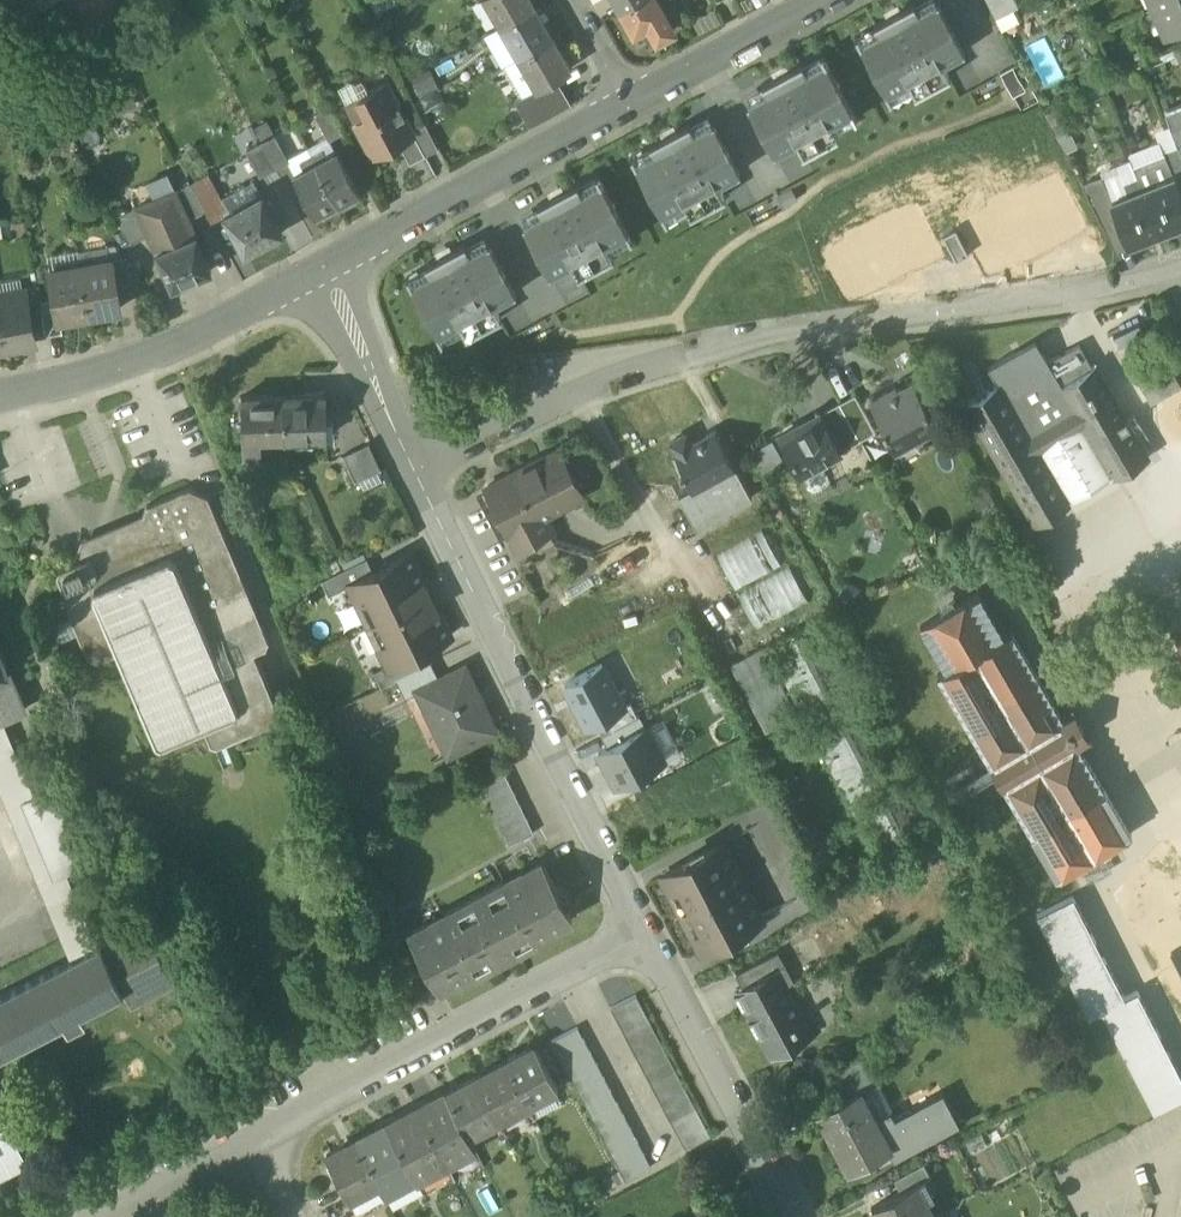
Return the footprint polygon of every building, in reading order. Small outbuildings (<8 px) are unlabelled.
[(500,25),(535,6),(532,0),(486,0),(500,25)] [(620,9),(636,0),(615,0),(620,9)] [(647,24),(665,14),(666,14),(658,0),(636,0),(620,9),(633,33),(634,32),(647,24)] [(937,0),(915,12),(942,63),(965,51),(937,0)] [(1005,0),(990,0),(987,1),(994,16),(1010,8),(1005,0)] [(1157,4),(1169,32),(1180,27),(1180,0),(1166,0),(1157,4)] [(949,76),(942,63),(915,12),(910,3),(874,23),(875,25),(879,32),(859,43),(885,93),(908,81),(912,89),(915,94),(949,76)] [(553,36),(535,6),(500,25),(518,56),(553,36)] [(674,29),(665,14),(647,24),(651,32),(656,40),(674,29)] [(647,24),(634,32),(638,39),(651,32),(647,24)] [(855,36),(859,43),(879,32),(875,25),(855,36)] [(1043,83),(1062,75),(1044,35),(1025,44),(1043,83)] [(571,68),(553,36),(518,56),(536,87),(536,88),(554,78),(571,68)] [(822,54),(802,64),(806,72),(826,61),(822,54)] [(518,56),(504,65),(521,95),(536,87),(518,56)] [(764,82),(769,91),(796,141),(803,154),(837,136),(834,130),(830,122),(852,111),(826,61),(806,72),(802,64),(801,62),(764,82)] [(567,100),(554,78),(536,88),(536,87),(521,95),(516,98),(530,124),(565,106),(567,100)] [(345,103),(372,154),(391,144),(389,141),(396,137),(398,140),(413,132),(412,129),(387,81),(345,103)] [(908,81),(885,93),(889,101),(912,89),(908,81)] [(773,153),(796,141),(769,91),(746,103),(773,153)] [(315,112),(328,137),(342,129),(329,105),(315,112)] [(1171,128),(1178,147),(1180,146),(1180,111),(1180,110),(1166,115),(1171,128)] [(830,122),(834,130),(856,118),(852,111),(830,122)] [(691,132),(718,182),(740,171),(713,120),(691,132)] [(413,132),(425,154),(438,147),(425,122),(412,129),(413,132)] [(718,182),(691,132),(686,123),(649,143),(650,145),(654,152),(634,163),(661,213),(683,201),(687,209),(690,214),(725,196),(718,182)] [(1135,168),(1165,157),(1167,161),(1180,156),(1180,154),(1178,147),(1171,128),(1156,134),(1160,144),(1130,155),(1132,161),(1135,168)] [(398,140),(410,162),(425,154),(413,132),(398,140)] [(273,135),(261,142),(274,166),(286,159),(273,135)] [(274,166),(261,142),(245,150),(258,174),(274,166)] [(631,156),(634,163),(654,152),(650,145),(631,156)] [(321,148),(311,154),(339,206),(354,198),(352,194),(358,190),(336,150),(325,156),(321,148)] [(339,206),(311,154),(301,159),(305,167),(292,173),(314,214),(320,211),(322,216),(339,206)] [(1180,194),(1180,156),(1167,161),(1174,180),(1175,180),(1180,194)] [(1135,168),(1143,190),(1158,184),(1159,186),(1174,180),(1167,161),(1165,157),(1135,168)] [(1129,195),(1143,190),(1135,168),(1132,161),(1102,173),(1106,185),(1114,204),(1130,198),(1129,195)] [(190,183),(210,219),(223,211),(229,209),(209,172),(190,183)] [(980,217),(965,225),(989,272),(1080,225),(1056,179),(1042,187),(1039,181),(977,213),(980,217)] [(1143,190),(1159,230),(1180,221),(1180,194),(1175,180),(1174,180),(1159,186),(1158,184),(1143,190)] [(571,261),(578,274),(613,255),(606,242),(628,230),(601,181),(581,192),(576,182),(539,202),(544,211),(571,261)] [(176,193),(188,219),(203,210),(190,184),(176,193)] [(1088,192),(1103,230),(1120,223),(1113,204),(1114,204),(1106,185),(1088,192)] [(148,235),(155,250),(194,233),(188,219),(176,193),(175,190),(136,207),(148,235)] [(1127,242),(1159,230),(1143,190),(1129,195),(1130,198),(1114,204),(1113,204),(1120,223),(1127,242)] [(223,211),(244,249),(281,230),(261,192),(229,209),(223,211)] [(665,220),(687,209),(683,201),(661,213),(665,220)] [(116,217),(130,244),(148,235),(136,207),(116,217)] [(838,248),(823,255),(848,302),(939,255),(915,210),(901,217),(898,212),(836,243),(838,248)] [(549,273),(571,261),(544,211),(522,223),(549,273)] [(968,254),(955,228),(942,235),(956,261),(968,254)] [(210,270),(194,233),(155,250),(171,287),(210,270)] [(489,241),(467,253),(494,303),(516,291),(489,241)] [(111,258),(116,287),(130,284),(127,267),(114,242),(106,243),(110,258),(111,258)] [(410,284),(437,333),(459,321),(466,335),(501,316),(494,303),(467,253),(462,243),(425,263),(430,273),(410,284)] [(110,258),(80,263),(89,313),(120,307),(116,287),(111,258),(110,258)] [(89,313),(80,263),(49,269),(54,297),(58,318),(59,318),(89,313)] [(42,312),(40,300),(37,284),(23,286),(24,290),(28,315),(42,312)] [(0,294),(0,334),(2,347),(33,341),(28,315),(24,290),(0,294)] [(54,297),(40,300),(42,312),(46,333),(62,331),(59,318),(58,318),(54,297)] [(1035,338),(988,366),(998,383),(999,382),(1029,433),(1074,407),(1061,384),(1092,365),(1079,343),(1047,359),(1035,338)] [(1136,377),(1151,402),(1180,384),(1166,359),(1136,377)] [(965,402),(1035,522),(1070,503),(1068,500),(1038,449),(1084,423),(1113,473),(1115,476),(1149,456),(1095,364),(1092,365),(1061,384),(1074,407),(1029,433),(999,382),(998,383),(965,402)] [(882,423),(894,446),(917,434),(917,435),(933,426),(932,425),(935,423),(926,406),(927,406),(912,378),(897,387),(895,384),(870,398),(883,422),(882,423)] [(465,387),(469,394),(475,391),(471,383),(465,387)] [(855,391),(839,399),(860,437),(876,428),(855,391)] [(326,392),(282,393),(283,436),(327,435),(326,392)] [(283,436),(282,393),(240,394),(241,436),(243,436),(243,458),(260,457),(259,437),(283,436)] [(860,437),(839,399),(819,411),(821,414),(840,449),(860,437)] [(780,432),(801,471),(802,470),(821,460),(840,449),(821,414),(801,425),(799,422),(780,432)] [(1038,449),(1068,500),(1113,473),(1084,423),(1038,449)] [(681,468),(692,488),(735,464),(715,428),(692,441),(686,431),(671,439),(676,450),(675,450),(684,467),(681,468)] [(342,454),(354,480),(378,468),(366,443),(342,454)] [(495,499),(519,545),(550,529),(542,514),(582,493),(559,448),(501,479),(508,492),(495,499)] [(821,460),(802,470),(807,480),(826,469),(821,460)] [(735,464),(692,488),(705,513),(748,489),(735,464)] [(508,492),(501,479),(488,485),(495,499),(508,492)] [(156,739),(162,741),(220,716),(227,733),(233,735),(278,716),(280,709),(255,649),(265,644),(268,636),(208,492),(189,484),(146,502),(139,519),(116,529),(108,547),(93,553),(88,552),(61,563),(59,568),(64,580),(66,581),(64,586),(61,587),(74,620),(87,651),(99,657),(118,649),(156,739)] [(689,522),(705,513),(692,488),(675,497),(689,522)] [(734,587),(780,565),(762,528),(716,551),(734,587)] [(351,583),(370,623),(430,594),(410,553),(374,570),(350,582),(351,583)] [(322,580),(330,593),(351,583),(350,582),(374,570),(368,558),(322,580)] [(737,592),(756,626),(807,599),(789,565),(737,592)] [(920,625),(946,669),(1005,635),(979,591),(920,625)] [(389,663),(390,664),(414,652),(450,635),(430,594),(370,623),(389,663)] [(802,715),(879,864),(937,833),(822,615),(765,645),(802,715)] [(938,674),(962,716),(1037,672),(1013,630),(1005,635),(946,669),(938,674)] [(12,668),(0,641),(0,673),(12,668)] [(735,660),(772,731),(802,715),(765,645),(735,660)] [(382,685),(396,678),(420,666),(414,652),(390,664),(389,663),(375,671),(382,685)] [(431,661),(420,666),(396,678),(405,697),(418,691),(417,689),(439,678),(431,661)] [(564,682),(587,725),(604,716),(624,705),(602,663),(564,682)] [(447,752),(449,755),(497,732),(486,708),(484,709),(476,693),(478,692),(465,666),(439,678),(417,689),(418,691),(427,709),(431,707),(452,750),(447,752)] [(12,668),(0,673),(0,718),(3,717),(28,706),(12,668)] [(1059,709),(1037,672),(962,716),(1030,833),(1105,789),(1083,751),(1079,754),(1074,745),(1080,741),(1084,728),(1080,720),(1066,717),(1060,720),(1055,712),(1059,709)] [(604,716),(611,728),(637,714),(630,702),(624,705),(604,716)] [(0,718),(0,782),(75,957),(95,948),(100,945),(68,869),(57,874),(24,798),(36,793),(3,717),(0,718)] [(645,726),(598,751),(616,785),(664,760),(645,726)] [(478,780),(509,844),(534,831),(503,768),(478,780)] [(24,798),(57,874),(68,869),(86,862),(53,786),(36,793),(24,798)] [(1105,789),(1030,833),(1057,877),(1131,834),(1105,789)] [(677,890),(688,910),(742,882),(722,844),(663,875),(672,892),(677,890)] [(572,915),(544,862),(522,874),(524,877),(508,886),(504,879),(444,911),(447,917),(431,925),(428,919),(410,928),(409,929),(422,954),(439,985),(491,958),(494,963),(519,950),(516,944),(572,915)] [(1120,906),(1151,966),(1180,951),(1180,875),(1120,906)] [(762,921),(742,882),(688,910),(699,931),(694,934),(703,951),(762,921)] [(1155,1111),(1180,1098),(1180,1077),(1138,992),(1125,999),(1073,897),(1038,915),(1090,1016),(1103,1010),(1155,1111)] [(391,932),(407,962),(422,954),(409,929),(410,928),(408,923),(391,932)] [(66,1018),(69,1025),(84,1017),(81,1010),(124,988),(132,1004),(177,981),(149,926),(105,948),(103,944),(100,945),(95,948),(75,957),(0,995),(0,1051),(66,1018)] [(737,991),(759,980),(786,966),(778,950),(735,972),(742,986),(736,989),(737,991)] [(793,979),(786,966),(759,980),(766,993),(793,979)] [(759,1033),(771,1056),(820,1030),(807,1006),(797,1012),(783,986),(794,980),(793,979),(766,993),(744,1004),(751,1017),(748,1018),(757,1034),(759,1033)] [(759,980),(737,991),(744,1004),(766,993),(759,980)] [(636,995),(610,1008),(617,1021),(642,1007),(636,995)] [(642,1007),(617,1021),(624,1034),(649,1020),(642,1007)] [(649,1020),(624,1034),(630,1046),(656,1033),(649,1020)] [(577,1026),(551,1039),(558,1052),(584,1039),(577,1026)] [(656,1033),(630,1046),(637,1059),(663,1046),(656,1033)] [(584,1039),(558,1052),(565,1065),(591,1052),(584,1039)] [(536,1045),(506,1060),(528,1103),(558,1087),(536,1045)] [(663,1046),(637,1059),(644,1072),(669,1059),(663,1046)] [(591,1052),(565,1065),(572,1078),(597,1065),(591,1052)] [(669,1059),(644,1072),(651,1085),(676,1072),(669,1059)] [(506,1060),(476,1076),(498,1118),(528,1103),(506,1060)] [(597,1065),(572,1078),(578,1090),(603,1077),(597,1065)] [(676,1072),(651,1085),(657,1098),(683,1085),(676,1072)] [(476,1076),(446,1092),(468,1134),(498,1118),(476,1076)] [(603,1077),(578,1090),(584,1103),(610,1090),(603,1077)] [(683,1085),(657,1098),(664,1111),(690,1097),(683,1085)] [(610,1090),(584,1103),(591,1116),(617,1103),(610,1090)] [(849,1168),(870,1157),(889,1146),(875,1118),(861,1092),(860,1090),(841,1100),(819,1112),(849,1168)] [(446,1092),(416,1107),(443,1157),(446,1163),(466,1153),(462,1147),(472,1141),(468,1134),(446,1092)] [(890,1110),(875,1118),(889,1146),(870,1157),(876,1168),(959,1124),(942,1092),(894,1117),(890,1110)] [(690,1097),(664,1111),(671,1124),(696,1110),(690,1097)] [(617,1103),(591,1116),(598,1129),(623,1116),(617,1103)] [(416,1107),(387,1123),(412,1171),(415,1177),(416,1179),(436,1169),(433,1163),(443,1157),(416,1107)] [(0,1113),(0,1171),(29,1156),(6,1110),(0,1113)] [(696,1110),(671,1124),(678,1136),(703,1123),(696,1110)] [(623,1116),(598,1129),(605,1142),(630,1128),(623,1116)] [(387,1123),(357,1139),(380,1181),(386,1193),(408,1182),(404,1175),(412,1171),(387,1123)] [(703,1123),(678,1136),(684,1149),(710,1136),(703,1123)] [(630,1128),(605,1142),(611,1155),(637,1141),(630,1128)] [(351,1197),(380,1181),(357,1139),(328,1154),(351,1197)] [(462,1147),(466,1153),(475,1148),(472,1141),(462,1147)] [(637,1141),(611,1155),(618,1168),(644,1154),(637,1141)] [(644,1154),(618,1168),(625,1180),(650,1167),(644,1154)] [(433,1163),(436,1169),(446,1163),(443,1157),(433,1163)] [(894,1178),(900,1191),(916,1183),(917,1183),(931,1176),(924,1163),(894,1178)] [(404,1175),(408,1182),(415,1177),(412,1171),(404,1175)] [(876,1216),(934,1216),(917,1183),(916,1183),(900,1191),(871,1207),(876,1216)] [(212,1199),(193,1216),(214,1216),(222,1209),(212,1199)]
